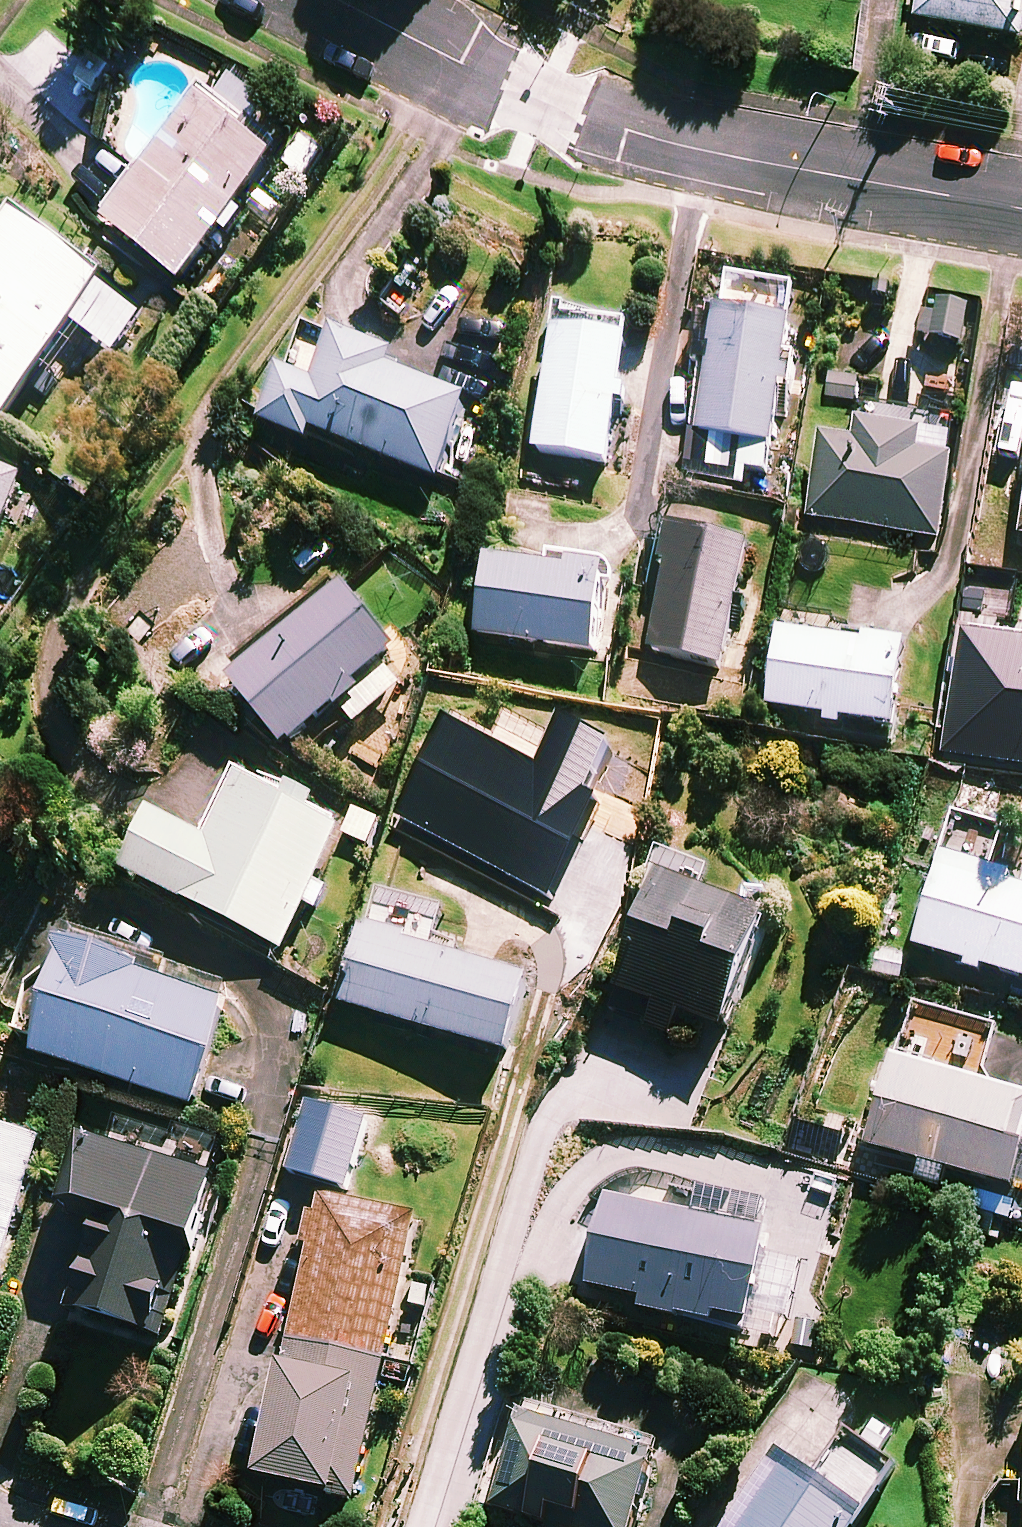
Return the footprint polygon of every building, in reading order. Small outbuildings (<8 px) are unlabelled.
[(922,15),(1021,32),(1021,0),(924,0),(922,15)] [(269,101),(224,68),(107,224),(181,280),(281,147),(251,125),(269,101)] [(336,142),(315,124),(281,164),(303,182),(336,142)] [(20,218),(0,247),(0,418),(1,419),(39,365),(51,374),(82,330),(112,352),(140,314),(97,284),(102,277),(20,218)] [(970,311),(936,303),(928,337),(962,345),(970,311)] [(631,320),(558,308),(535,449),(608,461),(631,320)] [(786,317),(712,309),(695,474),(735,479),(737,457),(771,461),(786,317)] [(397,360),(337,336),(335,341),(301,328),(263,423),(308,441),(312,430),(438,480),(468,404),(392,373),(397,360)] [(917,433),(857,424),(855,441),(821,436),(809,518),(939,538),(951,459),(914,453),(917,433)] [(21,467),(0,460),(0,529),(21,467)] [(749,547),(674,530),(647,648),(722,665),(749,547)] [(605,573),(487,555),(475,634),(593,652),(605,573)] [(398,654),(345,589),(232,681),(285,746),(398,654)] [(933,649),(778,632),(770,708),(894,721),(897,693),(928,697),(933,649)] [(329,887),(316,880),(344,821),(241,771),(207,841),(154,815),(126,873),(282,949),(302,907),(316,914),(329,887)] [(955,819),(915,945),(1021,979),(1021,891),(988,880),(1002,834),(955,819)] [(674,1038),(676,1030),(681,1016),(726,1032),(766,915),(699,892),(706,870),(659,854),(607,1007),(643,1019),(640,1027),(674,1038)] [(529,979),(363,930),(341,1004),(507,1053),(529,979)] [(60,969),(30,987),(14,1035),(36,1043),(32,1056),(193,1107),(228,997),(67,946),(60,969)] [(886,1059),(861,1146),(1012,1189),(1021,1153),(1021,1097),(886,1059)] [(40,1139),(0,1127),(0,1271),(40,1139)] [(215,1180),(88,1141),(69,1205),(100,1215),(71,1308),(160,1335),(188,1247),(194,1249),(215,1180)] [(768,1232),(607,1194),(585,1284),(643,1298),(640,1307),(745,1331),(768,1232)] [(415,1222),(320,1201),(280,1385),(275,1384),(255,1476),(355,1498),(415,1222)] [(805,1375),(767,1430),(778,1438),(762,1462),(769,1467),(728,1526),(854,1526),(892,1471),(840,1436),(857,1411),(805,1375)] [(520,1413),(492,1507),(546,1523),(551,1508),(567,1513),(563,1526),(634,1526),(652,1466),(633,1460),(637,1448),(520,1413)]
